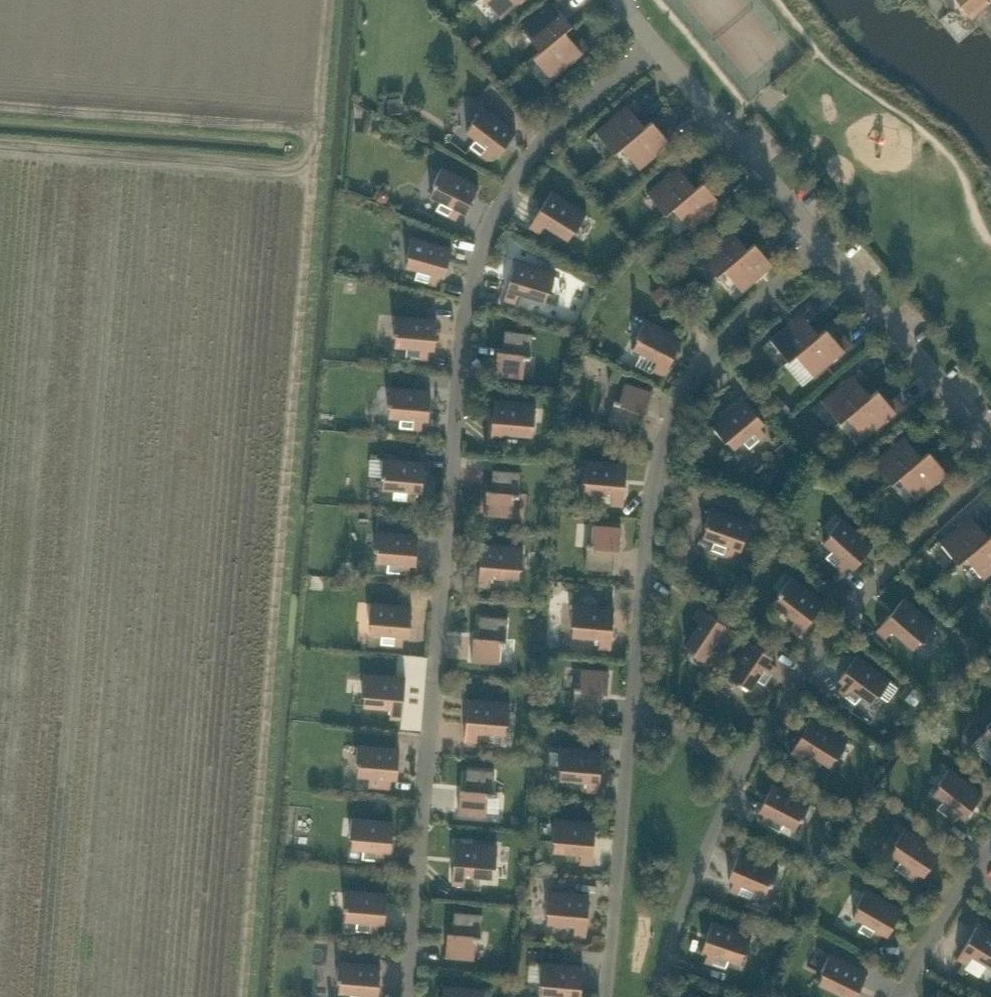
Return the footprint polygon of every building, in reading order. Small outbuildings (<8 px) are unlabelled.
[(499,18),(519,0),(484,0),(499,18)] [(568,5),(564,0),(557,0),(554,3),(553,3),(521,30),(539,51),(532,57),(571,24),(561,11),(568,5)] [(942,1),(946,2),(950,7),(947,9),(948,11),(950,13),(953,11),(957,15),(957,20),(959,24),(962,27),(966,28),(971,28),(975,26),(989,13),(990,11),(990,0),(940,0),(942,1)] [(564,31),(572,24),(571,24),(532,57),(550,79),(582,52),(582,51),(589,45),(582,37),(575,43),(564,31)] [(391,98),(392,111),(401,110),(401,98),(391,98)] [(634,114),(641,107),(634,99),(627,105),(626,105),(594,132),(612,153),(651,120),(644,126),(634,114)] [(498,155),(516,131),(482,106),(471,121),(473,122),(466,131),(476,138),(470,146),(487,159),(493,151),(498,155)] [(669,127),(662,133),(651,120),(612,153),(613,154),(620,148),(638,169),(669,142),(669,141),(676,135),(669,127)] [(685,175),(692,169),(685,160),(678,167),(678,166),(645,193),(663,215),(703,182),(702,181),(695,187),(685,175)] [(465,212),(479,186),(441,167),(432,184),(435,185),(430,195),(440,200),(436,209),(456,219),(460,210),(465,212)] [(721,188),(714,194),(703,182),(663,215),(664,215),(671,209),(689,230),(721,203),(721,202),(728,196),(721,188)] [(576,230),(587,212),(551,190),(534,217),(534,218),(529,226),(539,232),(544,224),(568,238),(574,229),(576,230)] [(736,236),(744,230),(737,222),(729,228),(697,254),(715,276),(754,243),(754,242),(747,248),(736,236)] [(444,276),(452,247),(411,236),(406,255),(409,255),(406,265),(417,269),(415,278),(436,284),(438,274),(444,276)] [(772,249),(765,256),(754,243),(715,276),(723,270),(740,291),(772,264),(779,258),(772,249)] [(550,290),(556,270),(516,258),(506,289),(507,289),(504,298),(515,302),(518,292),(544,300),(548,289),(550,290)] [(659,279),(648,288),(660,303),(671,294),(659,279)] [(808,322),(815,315),(808,307),(801,313),(768,340),(786,361),(826,328),(818,334),(808,322)] [(437,319),(425,318),(395,315),(393,334),(396,334),(395,345),(406,346),(406,356),(427,358),(428,348),(434,348),(437,319)] [(668,366),(682,337),(645,318),(642,324),(635,336),(638,337),(632,348),(641,352),(635,364),(651,372),(653,369),(663,374),(667,366),(668,366)] [(844,335),(837,341),(826,328),(786,361),(787,362),(794,356),(812,377),(844,350),(844,349),(851,343),(844,335)] [(530,358),(533,333),(505,330),(502,351),(497,350),(495,373),(522,377),(525,358),(530,358)] [(859,383),(867,377),(860,368),(852,374),(820,401),(838,423),(877,389),(870,395),(859,383)] [(651,391),(642,388),(625,382),(619,401),(614,399),(607,423),(633,432),(640,412),(644,413),(651,391)] [(428,419),(430,389),(389,386),(387,405),(389,405),(388,416),(400,417),(399,426),(421,428),(422,419),(428,419)] [(895,396),(888,402),(877,389),(838,423),(845,417),(863,438),(896,411),(895,410),(902,404),(895,396)] [(534,423),(536,402),(494,399),(491,431),(491,441),(502,442),(503,432),(530,434),(531,423),(534,423)] [(759,426),(764,422),(744,399),(712,426),(725,441),(727,439),(733,447),(742,440),(749,447),(765,433),(759,426)] [(911,444),(918,438),(911,430),(904,436),(903,435),(871,462),(877,469),(889,484),(897,478),(921,456),(911,444)] [(939,463),(929,451),(928,450),(921,456),(897,478),(914,499),(954,466),(947,457),(939,463)] [(422,491),(424,461),(382,457),(381,477),(383,477),(382,488),(394,489),(393,498),(415,500),(416,491),(422,491)] [(624,495),(626,463),(585,459),(583,480),(585,480),(584,492),(612,494),(611,504),(622,505),(623,495),(624,495)] [(518,497),(520,472),(493,469),(491,491),(486,490),(484,513),(512,516),(513,497),(518,497)] [(740,549),(750,521),(711,507),(704,525),(707,526),(703,536),(714,540),(711,549),(731,557),(735,547),(740,549)] [(985,517),(978,509),(970,515),(938,542),(956,563),(990,533),(988,536),(977,523),(985,517)] [(853,568),(872,545),(841,517),(828,532),(830,533),(823,541),(832,549),(825,556),(842,571),(848,564),(853,568)] [(619,550),(621,527),(593,524),(591,543),(586,543),(586,547),(584,568),(612,571),(614,549),(619,550)] [(415,564),(418,534),(376,530),(374,550),(377,550),(376,560),(388,561),(387,571),(409,573),(409,563),(415,564)] [(956,563),(964,557),(981,578),(990,570),(990,533),(956,563)] [(521,567),(523,546),(481,543),(479,575),(478,584),(490,585),(491,576),(518,578),(519,567),(521,567)] [(804,627),(824,602),(790,576),(778,592),(780,594),(773,603),(795,620),(789,627),(798,635),(804,627)] [(922,640),(935,625),(903,597),(883,622),(877,629),(885,637),(892,630),(913,648),(920,639),(922,640)] [(409,636),(412,606),(370,602),(368,621),(371,622),(370,632),(381,633),(381,643),(402,645),(403,635),(409,636)] [(611,638),(614,606),(572,603),(570,623),(573,624),(572,635),(599,637),(598,647),(610,648),(611,638)] [(707,612),(699,607),(692,616),(700,622),(685,645),(694,651),(693,653),(710,665),(734,630),(707,612)] [(506,644),(508,618),(480,616),(478,637),(473,637),(471,660),(499,662),(501,643),(506,644)] [(768,660),(772,656),(747,639),(723,674),(739,684),(741,682),(749,688),(756,679),(764,684),(776,666),(768,660)] [(878,695),(890,679),(856,655),(838,679),(843,682),(837,690),(855,703),(860,695),(870,702),(876,694),(878,695)] [(606,693),(608,670),(581,668),(579,687),(574,686),(572,712),(600,714),(602,693),(606,693)] [(403,708),(405,676),(364,673),(362,693),(364,694),(363,705),(391,707),(390,717),(401,718),(402,708),(403,708)] [(508,722),(510,702),(468,698),(465,730),(466,730),(465,740),(476,741),(477,731),(505,734),(506,722),(508,722)] [(837,756),(848,739),(812,717),(795,744),(790,752),(800,758),(805,750),(829,765),(835,755),(837,756)] [(986,725),(988,726),(980,735),(990,745),(990,719),(986,725)] [(397,778),(399,748),(357,745),(356,764),(358,764),(357,775),(369,776),(368,785),(390,787),(391,777),(397,778)] [(599,782),(602,750),(560,746),(558,767),(560,767),(559,778),(587,781),(586,790),(598,791),(598,782),(599,782)] [(964,817),(982,793),(949,767),(937,783),(939,784),(933,792),(942,800),(936,807),(953,821),(959,813),(964,817)] [(492,796),(495,770),(467,768),(465,789),(460,789),(458,812),(486,815),(488,796),(492,796)] [(801,819),(810,802),(773,783),(759,810),(764,812),(760,821),(779,831),(784,822),(794,828),(799,818),(801,819)] [(390,851),(393,821),(351,817),(349,837),(352,837),(351,847),(363,848),(362,858),(384,860),(385,850),(390,851)] [(593,854),(595,822),(554,818),(552,839),(554,839),(553,850),(581,853),(580,862),(591,863),(592,854),(593,854)] [(923,875),(940,850),(905,827),(894,843),(896,844),(890,853),(900,860),(894,868),(913,880),(918,872),(923,875)] [(495,866),(497,845),(455,842),(453,874),(452,883),(464,884),(465,875),(492,877),(493,866),(495,866)] [(771,884),(778,867),(740,850),(728,878),(733,880),(730,889),(750,898),(753,889),(764,893),(769,883),(771,884)] [(887,935),(902,909),(865,888),(856,905),(858,906),(852,915),(863,921),(858,929),(877,940),(882,932),(887,935)] [(384,923),(387,893),(345,889),(343,908),(346,909),(345,919),(356,920),(356,930),(377,932),(378,922),(384,923)] [(586,925),(589,893),(547,890),(546,910),(548,911),(547,922),(574,924),(574,934),(585,935),(586,925)] [(480,939),(482,914),(454,912),(452,933),(447,932),(445,956),(473,958),(475,939),(480,939)] [(745,952),(751,934),(711,921),(702,949),(708,951),(705,960),(725,967),(728,958),(740,962),(743,951),(745,952)] [(978,922),(962,949),(957,958),(967,964),(972,955),(990,967),(990,929),(978,922)] [(868,971),(830,952),(821,971),(823,972),(818,982),(843,994),(842,996),(855,996),(868,971)] [(380,964),(339,961),(337,980),(339,980),(338,991),(350,992),(350,996),(372,996),(372,994),(378,994),(380,964)] [(583,965),(541,961),(539,982),(542,982),(541,994),(568,996),(580,996),(583,965)] [(485,989),(443,985),(442,996),(484,996),(485,989)]
